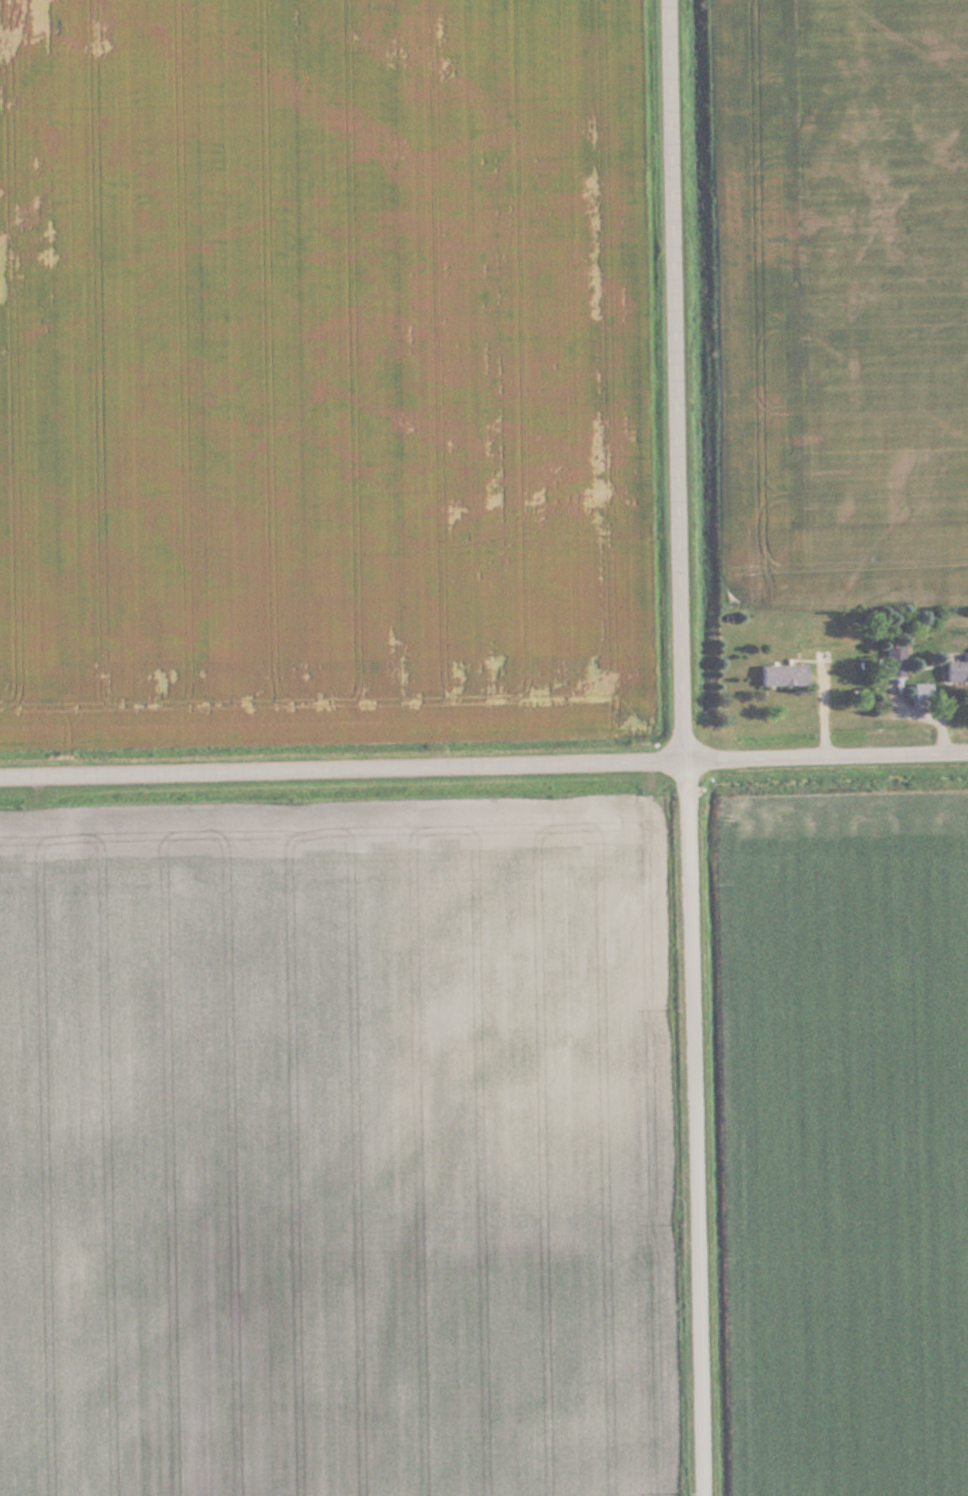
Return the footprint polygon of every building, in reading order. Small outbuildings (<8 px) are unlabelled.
[(904,676),(904,646),(885,646),(885,676),(904,676)] [(961,653),(961,661),(944,661),(944,681),(967,681),(967,653),(961,653)] [(803,685),(803,665),(759,665),(759,685),(803,685)]
